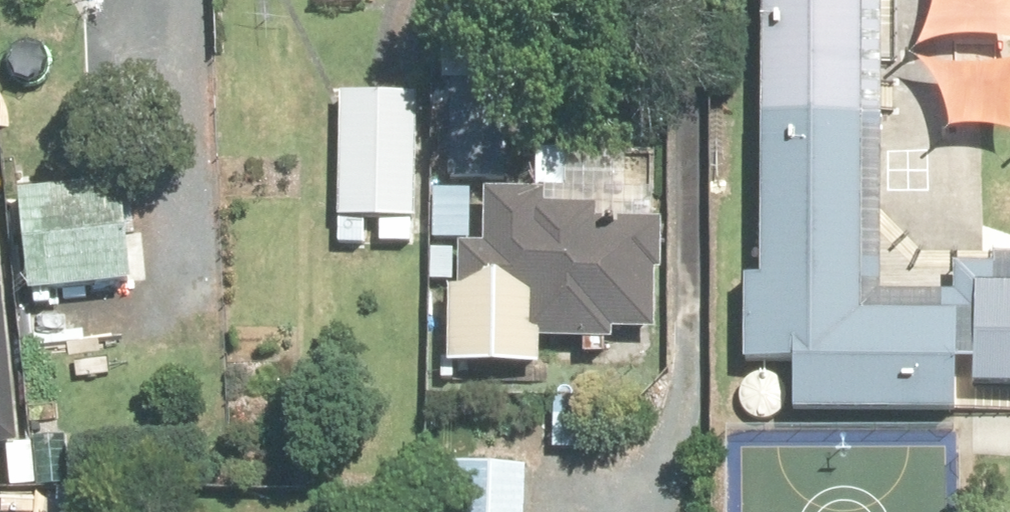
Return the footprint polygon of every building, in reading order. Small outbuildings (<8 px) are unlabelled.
[(954,327),(862,328),(860,0),(769,0),(771,290),(747,290),(747,373),(797,372),(798,424),(956,423),(954,327)] [(495,156),(496,120),(495,72),(480,71),(440,72),(440,183),(498,183),(498,168),(502,168),(502,156),(495,156)] [(408,97),(340,95),(329,95),(328,219),(331,219),(331,246),(362,247),(361,221),(375,222),(375,245),(407,244),(408,97)] [(32,293),(118,284),(110,187),(6,196),(15,294),(32,293)] [(650,221),(644,221),(583,221),(584,208),(532,209),(532,194),(527,194),(474,194),(475,247),(446,248),(445,253),(430,252),(425,252),(425,282),(447,282),(447,293),(435,292),(436,369),(532,368),(532,342),(575,343),(602,342),(602,331),(644,331),(644,271),(650,272),(650,221)] [(1009,291),(1009,273),(981,272),(981,290),(961,290),(961,390),(1009,391),(1009,291)] [(737,412),(742,418),(748,422),(755,424),(762,424),(769,421),(775,417),(778,410),(780,403),(779,396),(776,389),(770,384),(764,381),(756,380),(749,382),(743,385),(738,391),(736,398),(735,405),(737,412)] [(518,469),(421,468),(420,511),(517,511),(518,476),(518,469)]
